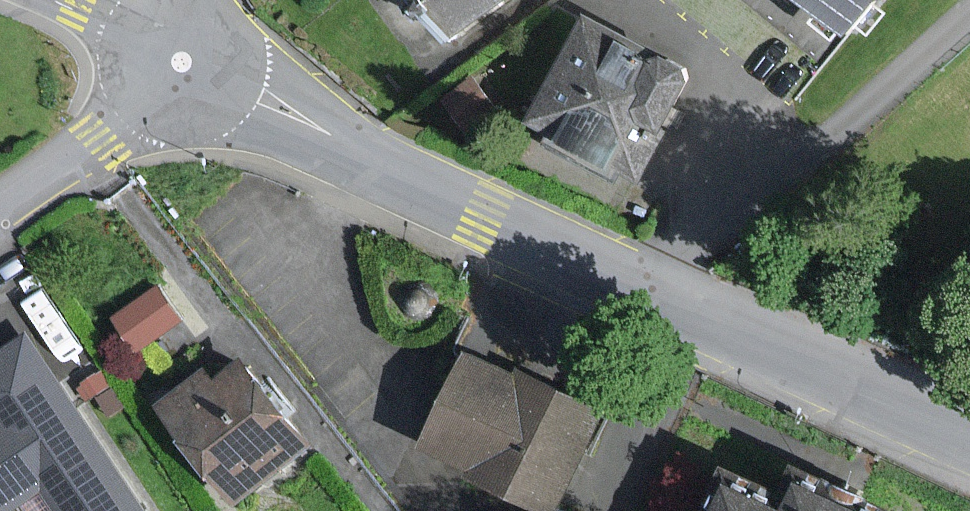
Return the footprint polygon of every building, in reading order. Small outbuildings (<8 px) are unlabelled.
[(456,36),(509,0),(431,0),(456,36)] [(850,33),(877,0),(809,0),(850,33)] [(700,82),(585,24),(529,133),(644,191),(700,82)] [(161,275),(114,300),(135,340),(182,316),(161,275)] [(420,285),(416,285),(412,285),(408,287),(405,290),(403,293),(402,297),(402,301),(402,305),(404,308),(406,312),(410,314),(413,315),(417,316),(421,316),(425,314),(428,312),(431,309),(432,305),(433,302),(433,298),(432,294),(430,290),(427,288),(424,286),(420,285)] [(22,338),(0,353),(0,510),(14,510),(38,494),(50,510),(144,510),(22,338)] [(609,405),(526,368),(522,378),(466,353),(420,453),(548,510),(561,510),(609,405)] [(305,449),(235,367),(218,381),(206,367),(158,406),(241,503),(305,449)] [(806,482),(793,510),(872,510),(806,482)] [(737,487),(727,510),(791,510),(737,487)]
